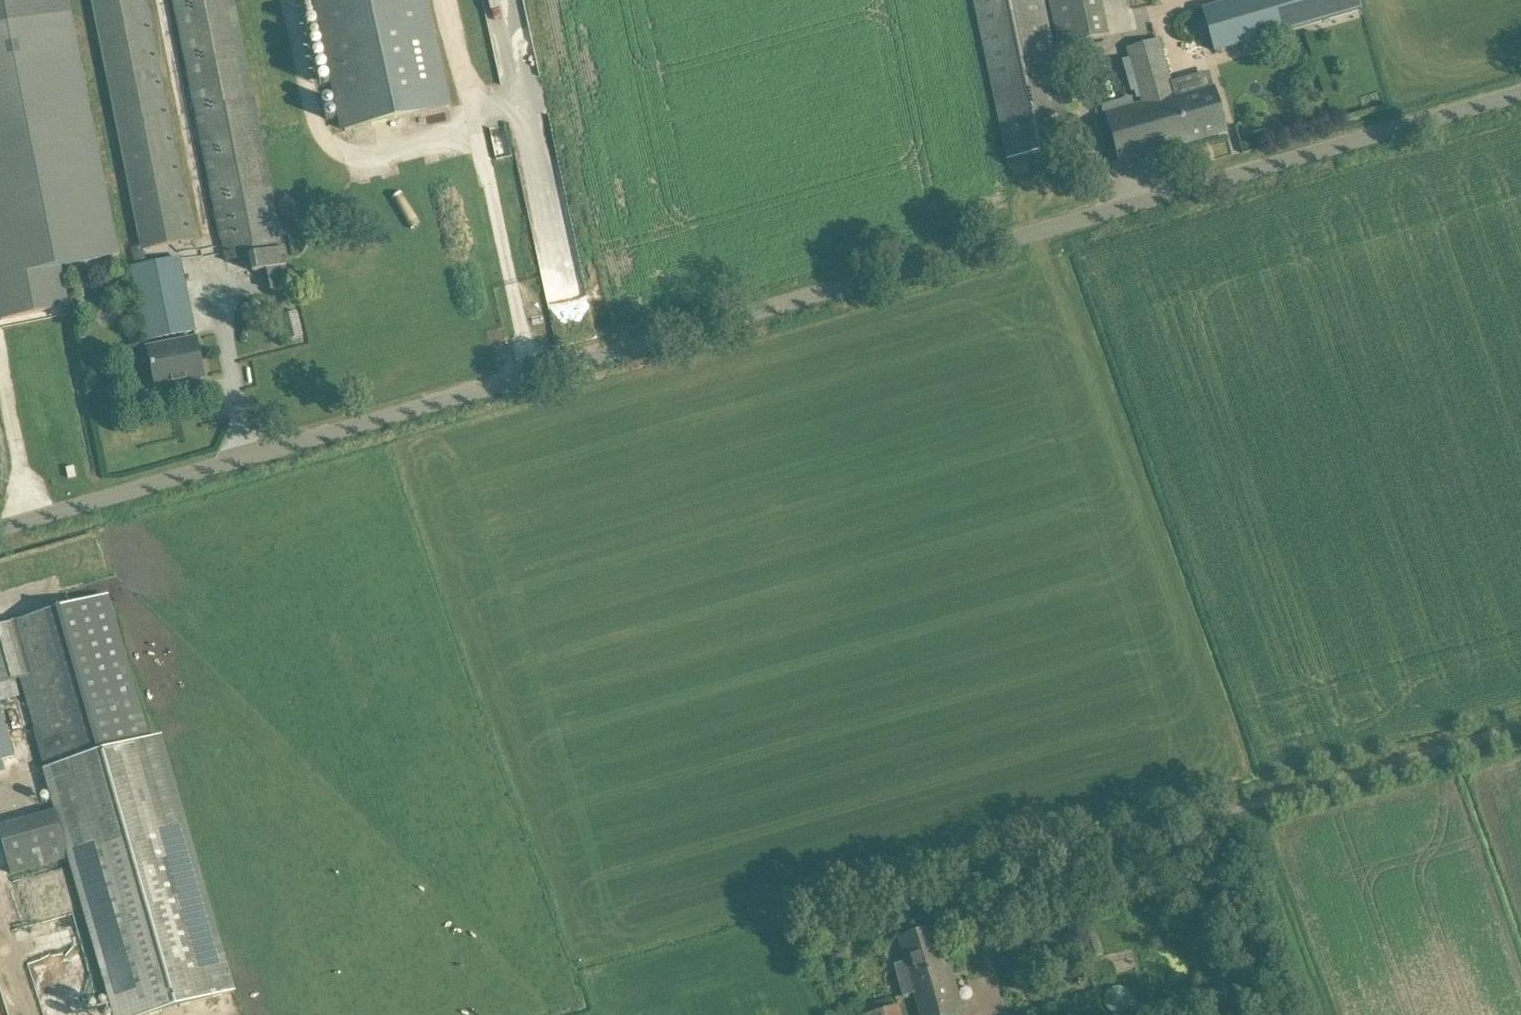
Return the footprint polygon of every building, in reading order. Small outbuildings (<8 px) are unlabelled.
[(2,320),(69,307),(61,267),(120,255),(116,235),(72,12),(69,0),(0,0),(0,309),(2,320)] [(146,260),(144,251),(195,241),(147,0),(92,0),(141,247),(132,249),(135,263),(146,260)] [(253,273),(267,270),(272,291),(292,287),(283,237),(290,236),(287,220),(279,222),(235,0),(173,0),(221,242),(222,242),(226,261),(250,257),(253,273)] [(452,107),(429,0),(313,0),(342,132),(452,107)] [(1074,145),(1043,0),(974,0),(1008,159),(1074,145)] [(1107,36),(1100,0),(1049,0),(1058,46),(1107,36)] [(1207,7),(1218,45),(1220,52),(1366,9),(1363,0),(1232,0),(1207,7)] [(1174,95),(1159,39),(1128,48),(1144,103),(1106,114),(1120,161),(1227,132),(1213,84),(1174,95)] [(147,340),(196,330),(182,259),(133,268),(147,340)] [(297,312),(294,302),(282,305),(284,315),(281,316),(287,340),(305,336),(299,311),(297,312)] [(157,387),(205,378),(198,339),(149,348),(157,387)] [(21,696),(16,680),(22,679),(48,768),(59,810),(0,826),(0,833),(12,875),(73,858),(118,1014),(151,1014),(233,992),(159,736),(147,739),(105,596),(0,626),(0,702),(21,696)] [(18,767),(0,705),(0,772),(18,767)] [(40,916),(42,960),(74,959),(71,877),(18,879),(20,917),(40,916)] [(933,929),(901,938),(908,962),(895,965),(903,997),(916,993),(922,1014),(955,1014),(962,1013),(955,983),(950,964),(944,966),(933,929)]
